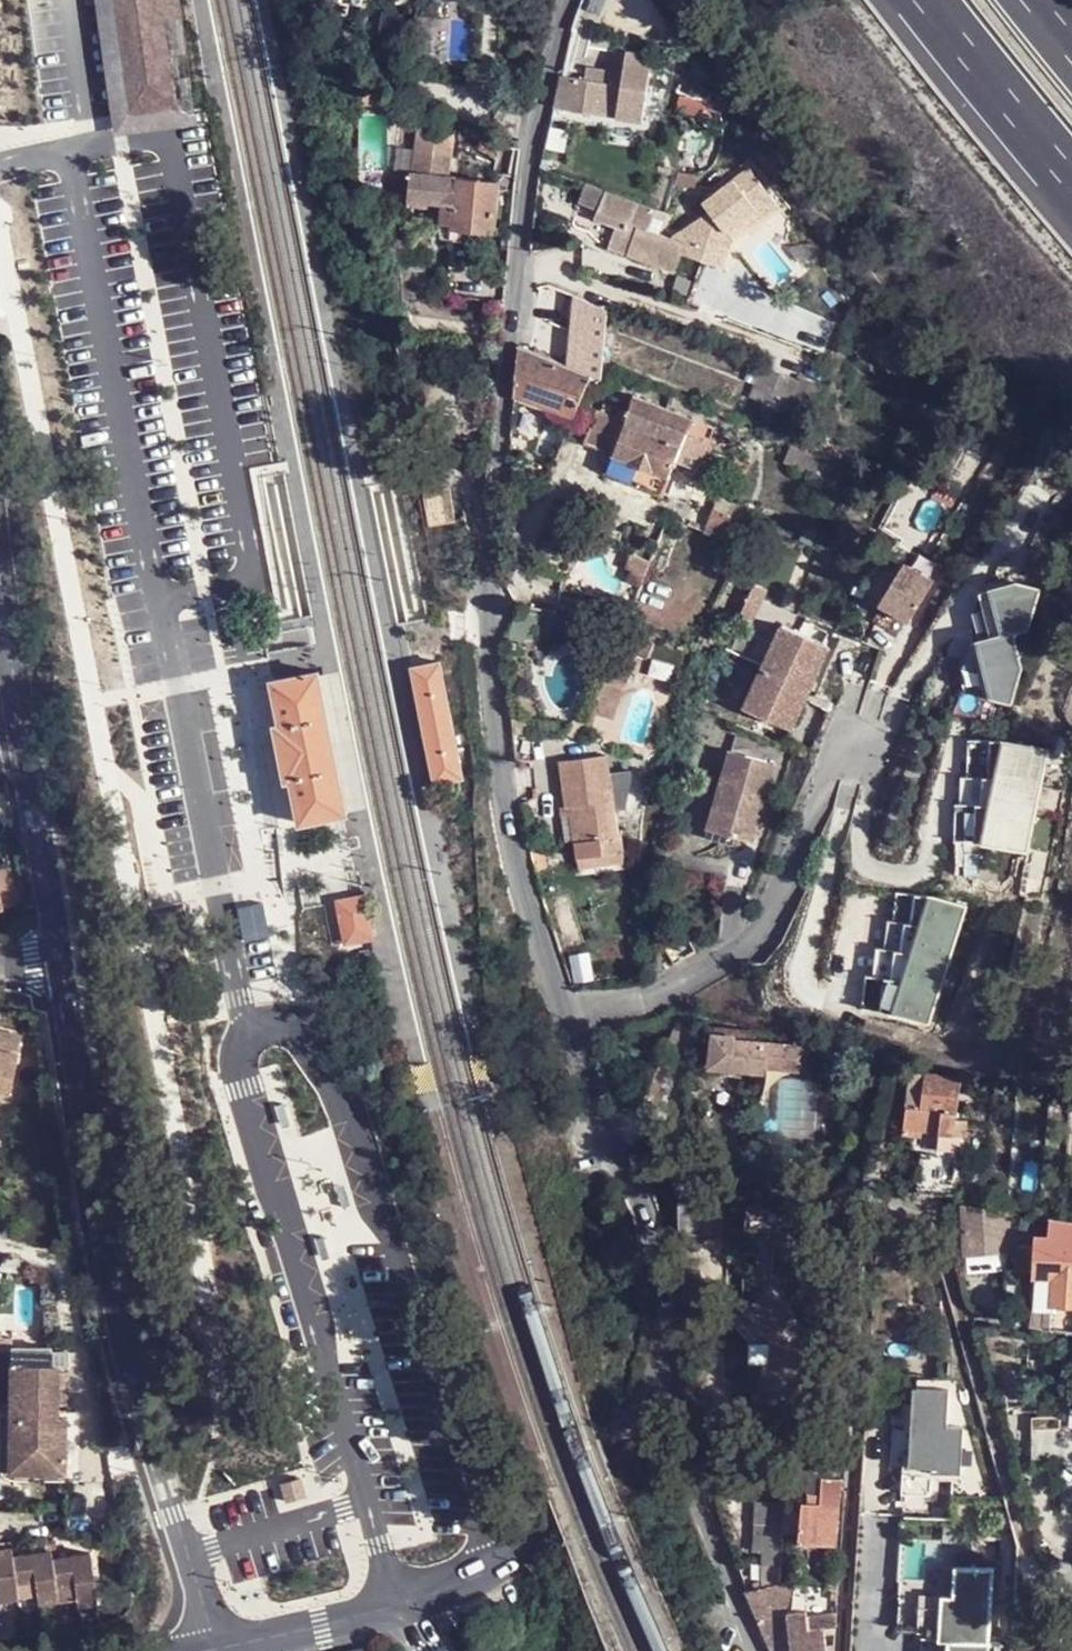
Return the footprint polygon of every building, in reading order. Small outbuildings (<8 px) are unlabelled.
[(124,125),(198,116),(180,0),(105,0),(124,125)] [(627,59),(621,91),(647,96),(652,63),(627,59)] [(621,91),(564,81),(558,111),(642,127),(647,96),(621,91)] [(497,148),(501,148),(459,124),(454,137),(497,161),(497,148)] [(414,204),(429,207),(433,129),(420,127),(414,204)] [(433,129),(429,207),(449,210),(447,238),(464,241),(466,231),(491,234),(495,182),(447,175),(450,133),(433,129)] [(630,255),(646,262),(657,234),(661,224),(663,214),(588,185),(581,205),(596,212),(596,218),(637,234),(630,255)] [(673,218),(663,214),(661,224),(668,226),(673,218)] [(657,234),(646,262),(681,274),(690,249),(657,234)] [(607,307),(574,296),(568,362),(592,373),(601,376),(607,307)] [(637,318),(626,313),(621,322),(633,326),(637,318)] [(568,362),(519,345),(515,397),(572,418),(587,384),(592,373),(568,362)] [(698,475),(715,431),(633,401),(625,421),(597,411),(576,466),(663,499),(676,467),(698,475)] [(665,560),(648,553),(642,567),(647,570),(644,580),(655,585),(665,560)] [(934,580),(905,562),(880,602),(909,620),(934,580)] [(999,587),(1006,634),(1044,628),(1060,626),(1060,585),(1038,582),(999,587)] [(1006,634),(999,587),(986,636),(1006,634)] [(791,728),(829,646),(781,624),(744,707),(791,728)] [(1006,634),(986,636),(994,690),(1042,700),(1050,664),(1044,628),(1006,634)] [(994,690),(986,636),(972,685),(994,690)] [(408,665),(412,686),(421,684),(427,683),(431,682),(442,680),(438,659),(411,664),(408,665)] [(319,675),(318,671),(303,674),(269,681),(278,723),(273,724),(274,731),(279,755),(285,784),(290,783),(295,806),(299,828),(348,818),(347,814),(342,787),(338,767),(333,744),(328,719),(326,709),(319,675)] [(431,682),(427,683),(421,684),(412,686),(418,719),(425,753),(455,747),(448,712),(442,680),(431,682)] [(997,740),(974,740),(974,777),(996,777),(997,740)] [(1005,741),(997,740),(996,777),(990,778),(989,805),(982,804),(982,842),(986,842),(1033,852),(1054,749),(1005,741)] [(455,747),(425,753),(432,788),(462,782),(455,747)] [(777,763),(731,750),(708,828),(754,841),(777,763)] [(611,757),(563,759),(566,807),(560,807),(564,844),(571,844),(570,856),(581,860),(584,870),(631,866),(633,842),(628,842),(625,817),(627,777),(611,774),(611,757)] [(645,777),(627,777),(625,817),(644,816),(645,777)] [(967,777),(966,804),(982,804),(989,805),(990,778),(974,777),(967,777)] [(966,804),(962,804),(961,842),(982,842),(982,804),(966,804)] [(19,901),(11,865),(0,867),(0,905),(19,901)] [(344,942),(373,937),(364,888),(334,894),(344,942)] [(888,895),(885,924),(898,925),(904,925),(907,897),(888,895)] [(926,899),(907,897),(904,925),(898,925),(895,953),(889,952),(886,981),(879,980),(876,1013),(895,1016),(925,1024),(957,908),(926,899)] [(261,905),(237,910),(244,943),(268,938),(261,905)] [(889,952),(895,953),(898,925),(885,924),(880,923),(878,951),(889,952)] [(878,951),(870,951),(867,979),(879,980),(886,981),(889,952),(878,951)] [(857,1011),(876,1013),(879,980),(867,979),(860,978),(857,1011)] [(770,1039),(730,1027),(719,1065),(771,1080),(773,1074),(814,1086),(818,1072),(808,1069),(811,1061),(767,1048),(770,1039)] [(11,1091),(21,1048),(0,1043),(0,1089),(11,1091)] [(821,1064),(811,1061),(808,1069),(818,1072),(821,1064)] [(942,1139),(951,1140),(961,1082),(909,1073),(903,1113),(939,1118),(935,1137),(942,1139)] [(285,1104),(275,1107),(280,1132),(290,1130),(285,1104)] [(928,1194),(969,1202),(975,1169),(955,1166),(958,1141),(951,1140),(942,1139),(928,1194)] [(345,1185),(335,1188),(343,1213),(353,1210),(345,1185)] [(999,1250),(1004,1214),(968,1209),(964,1249),(999,1250)] [(1071,1306),(1071,1241),(1066,1240),(1068,1230),(1047,1228),(1046,1237),(1032,1236),(1024,1304),(1071,1306)] [(324,1235),(314,1238),(322,1263),(332,1260),(324,1235)] [(996,1267),(999,1250),(964,1249),(962,1264),(996,1267)] [(777,1299),(752,1319),(776,1351),(772,1384),(764,1383),(761,1404),(801,1410),(810,1342),(777,1299)] [(58,1367),(11,1365),(8,1470),(65,1472),(67,1418),(56,1417),(58,1367)] [(917,1379),(901,1378),(895,1434),(908,1436),(911,1436),(917,1379)] [(898,1490),(930,1491),(939,1380),(917,1379),(911,1436),(908,1436),(906,1456),(900,1460),(898,1490)] [(284,1503),(307,1498),(302,1480),(280,1485),(284,1503)] [(929,1499),(930,1491),(898,1490),(898,1496),(929,1499)] [(800,1513),(799,1536),(800,1554),(827,1555),(830,1505),(814,1502),(814,1508),(801,1505),(800,1513)] [(769,1571),(771,1583),(790,1584),(789,1570),(787,1534),(789,1512),(756,1511),(752,1555),(770,1558),(769,1571)] [(787,1534),(799,1536),(800,1513),(789,1512),(787,1534)] [(0,1545),(0,1599),(42,1593),(44,1605),(80,1599),(81,1610),(100,1607),(91,1551),(54,1557),(53,1548),(16,1553),(14,1543),(0,1545)] [(771,1583),(776,1602),(766,1604),(781,1650),(827,1650),(825,1634),(834,1632),(832,1610),(811,1613),(810,1606),(792,1602),(790,1584),(771,1583)]
